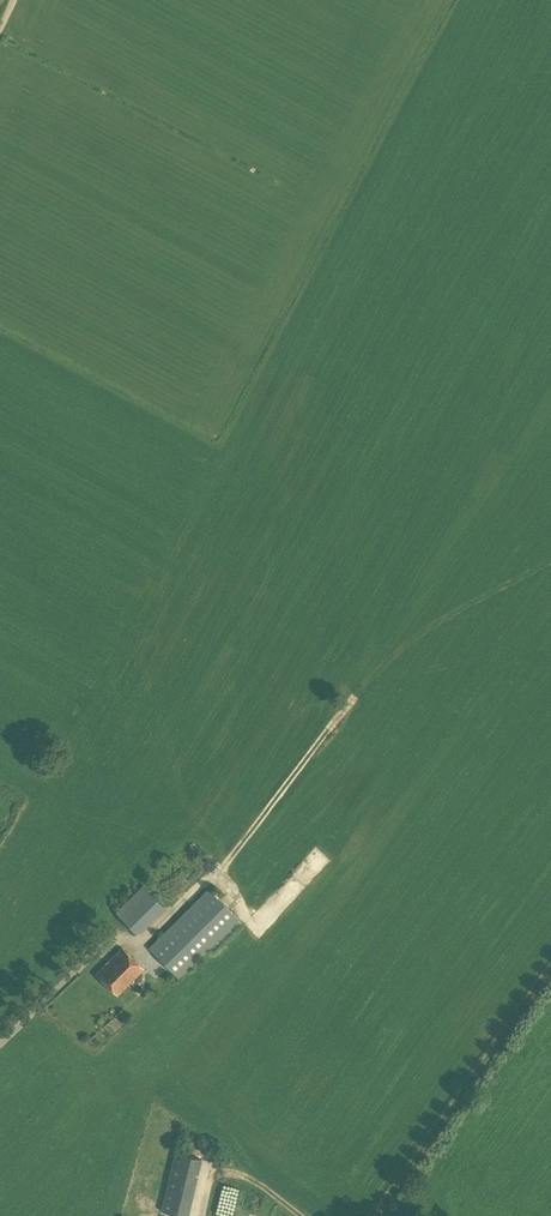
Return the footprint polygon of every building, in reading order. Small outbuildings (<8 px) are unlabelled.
[(134,931),(161,903),(139,883),(113,911),(134,931)] [(179,978),(239,919),(208,888),(148,947),(179,978)] [(117,994),(143,968),(122,947),(96,973),(117,994)] [(201,1159),(175,1152),(161,1211),(183,1215),(187,1215),(201,1159)]
